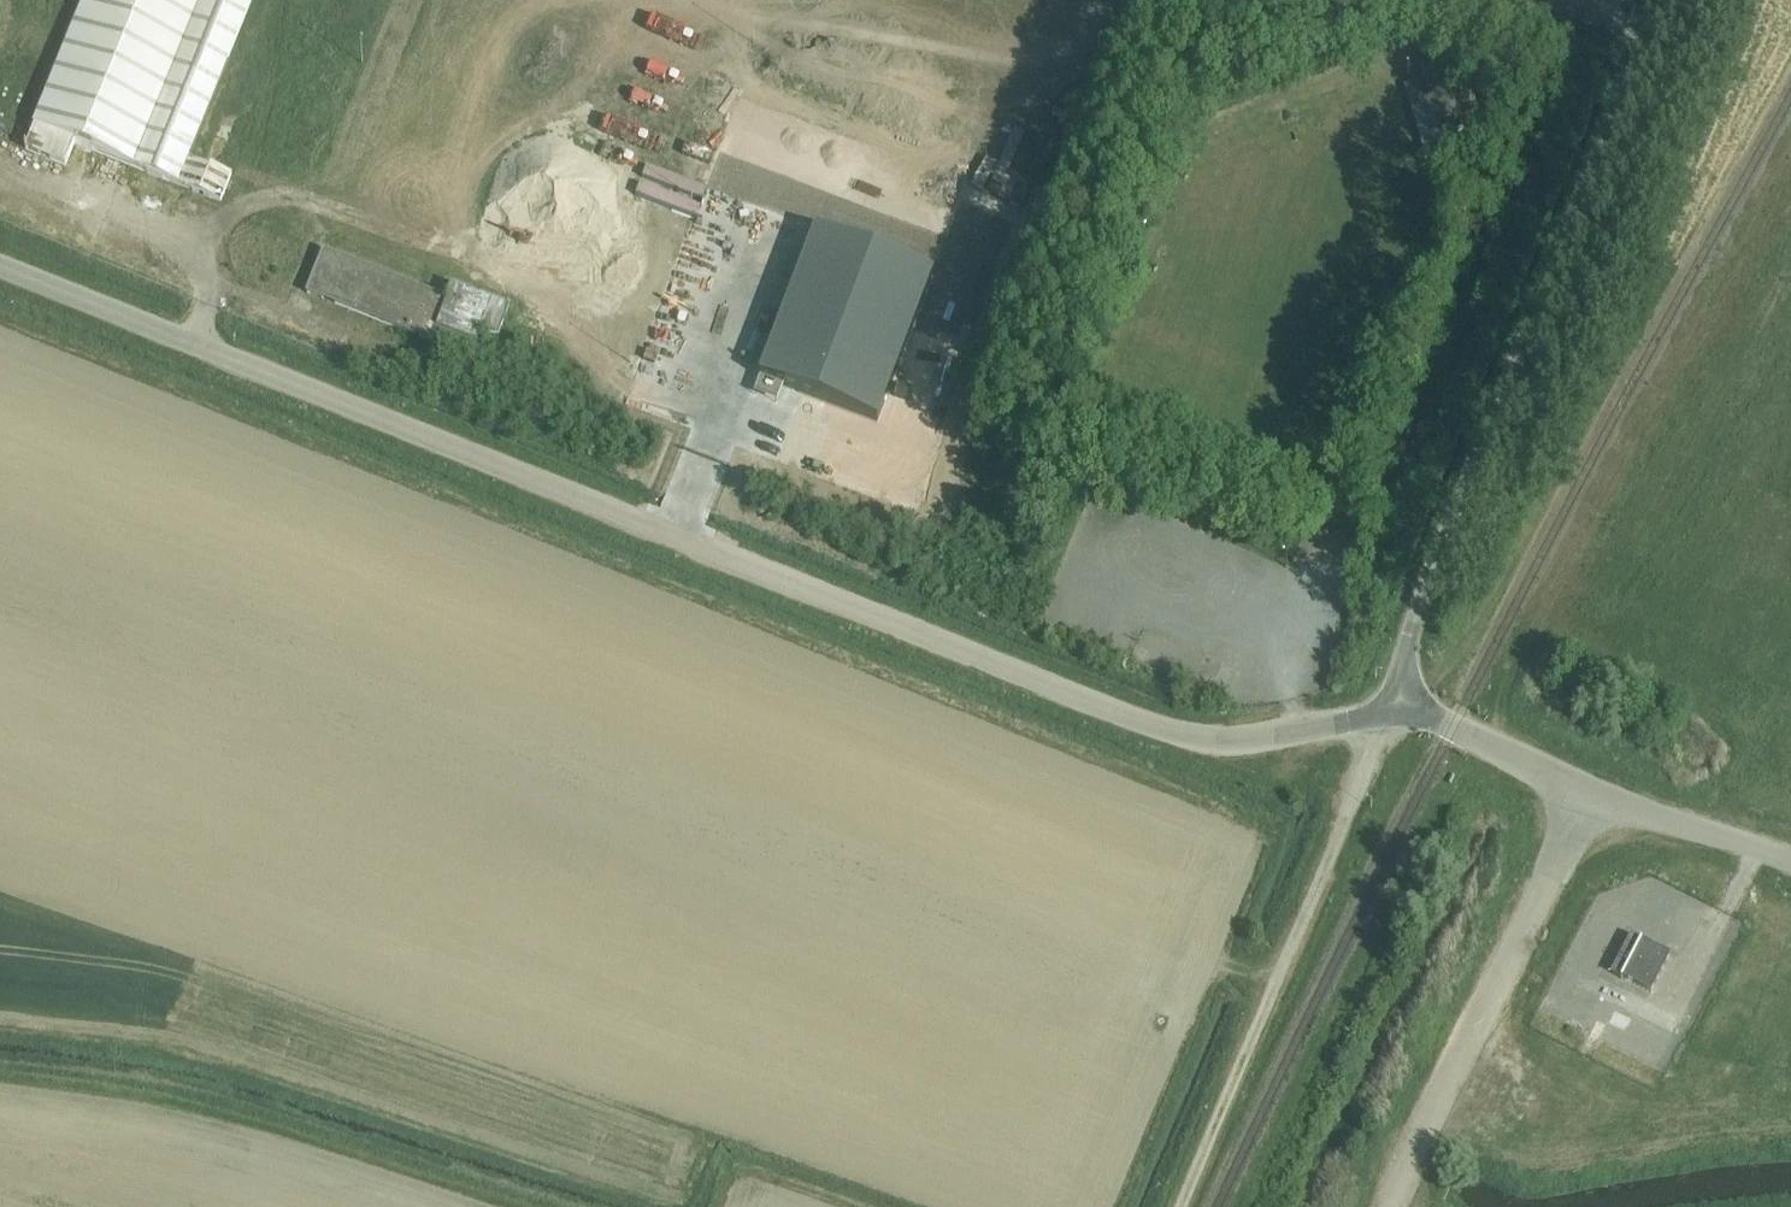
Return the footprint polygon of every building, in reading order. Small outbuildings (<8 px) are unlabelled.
[(25,150),(65,166),(74,144),(220,202),(231,175),(189,158),(252,0),(86,0),(25,150)] [(1453,75),(1449,59),(1420,68),(1424,82),(1404,87),(1424,154),(1443,142),(1441,138),(1471,129),(1469,125),(1478,122),(1480,113),(1466,72),(1453,75)] [(816,230),(759,379),(760,379),(783,388),(878,424),(934,275),(816,230)] [(498,336),(509,307),(482,296),(481,299),(452,287),(447,300),(323,252),(307,294),(466,357),(477,327),(498,336)] [(1613,974),(1651,994),(1669,958),(1631,938),(1613,974)]
